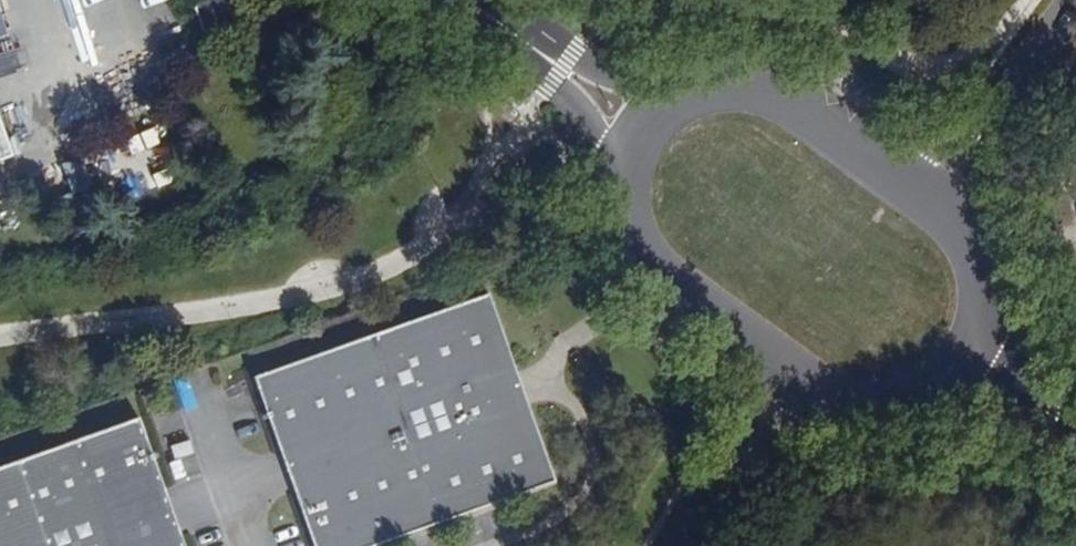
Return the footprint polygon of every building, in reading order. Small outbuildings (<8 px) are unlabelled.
[(241,0),(200,0),(192,3),(207,44),(252,28),(241,0)] [(0,120),(0,161),(13,156),(0,120)] [(489,295),(254,377),(278,448),(282,446),(299,493),(295,495),(313,545),(375,545),(555,483),(528,404),(521,407),(510,375),(516,373),(489,295)] [(528,404),(516,373),(510,375),(521,407),(528,404)] [(139,418),(129,421),(173,545),(184,545),(139,418)] [(129,421),(0,467),(0,545),(173,545),(129,421)] [(299,493),(282,446),(278,448),(295,495),(299,493)]
